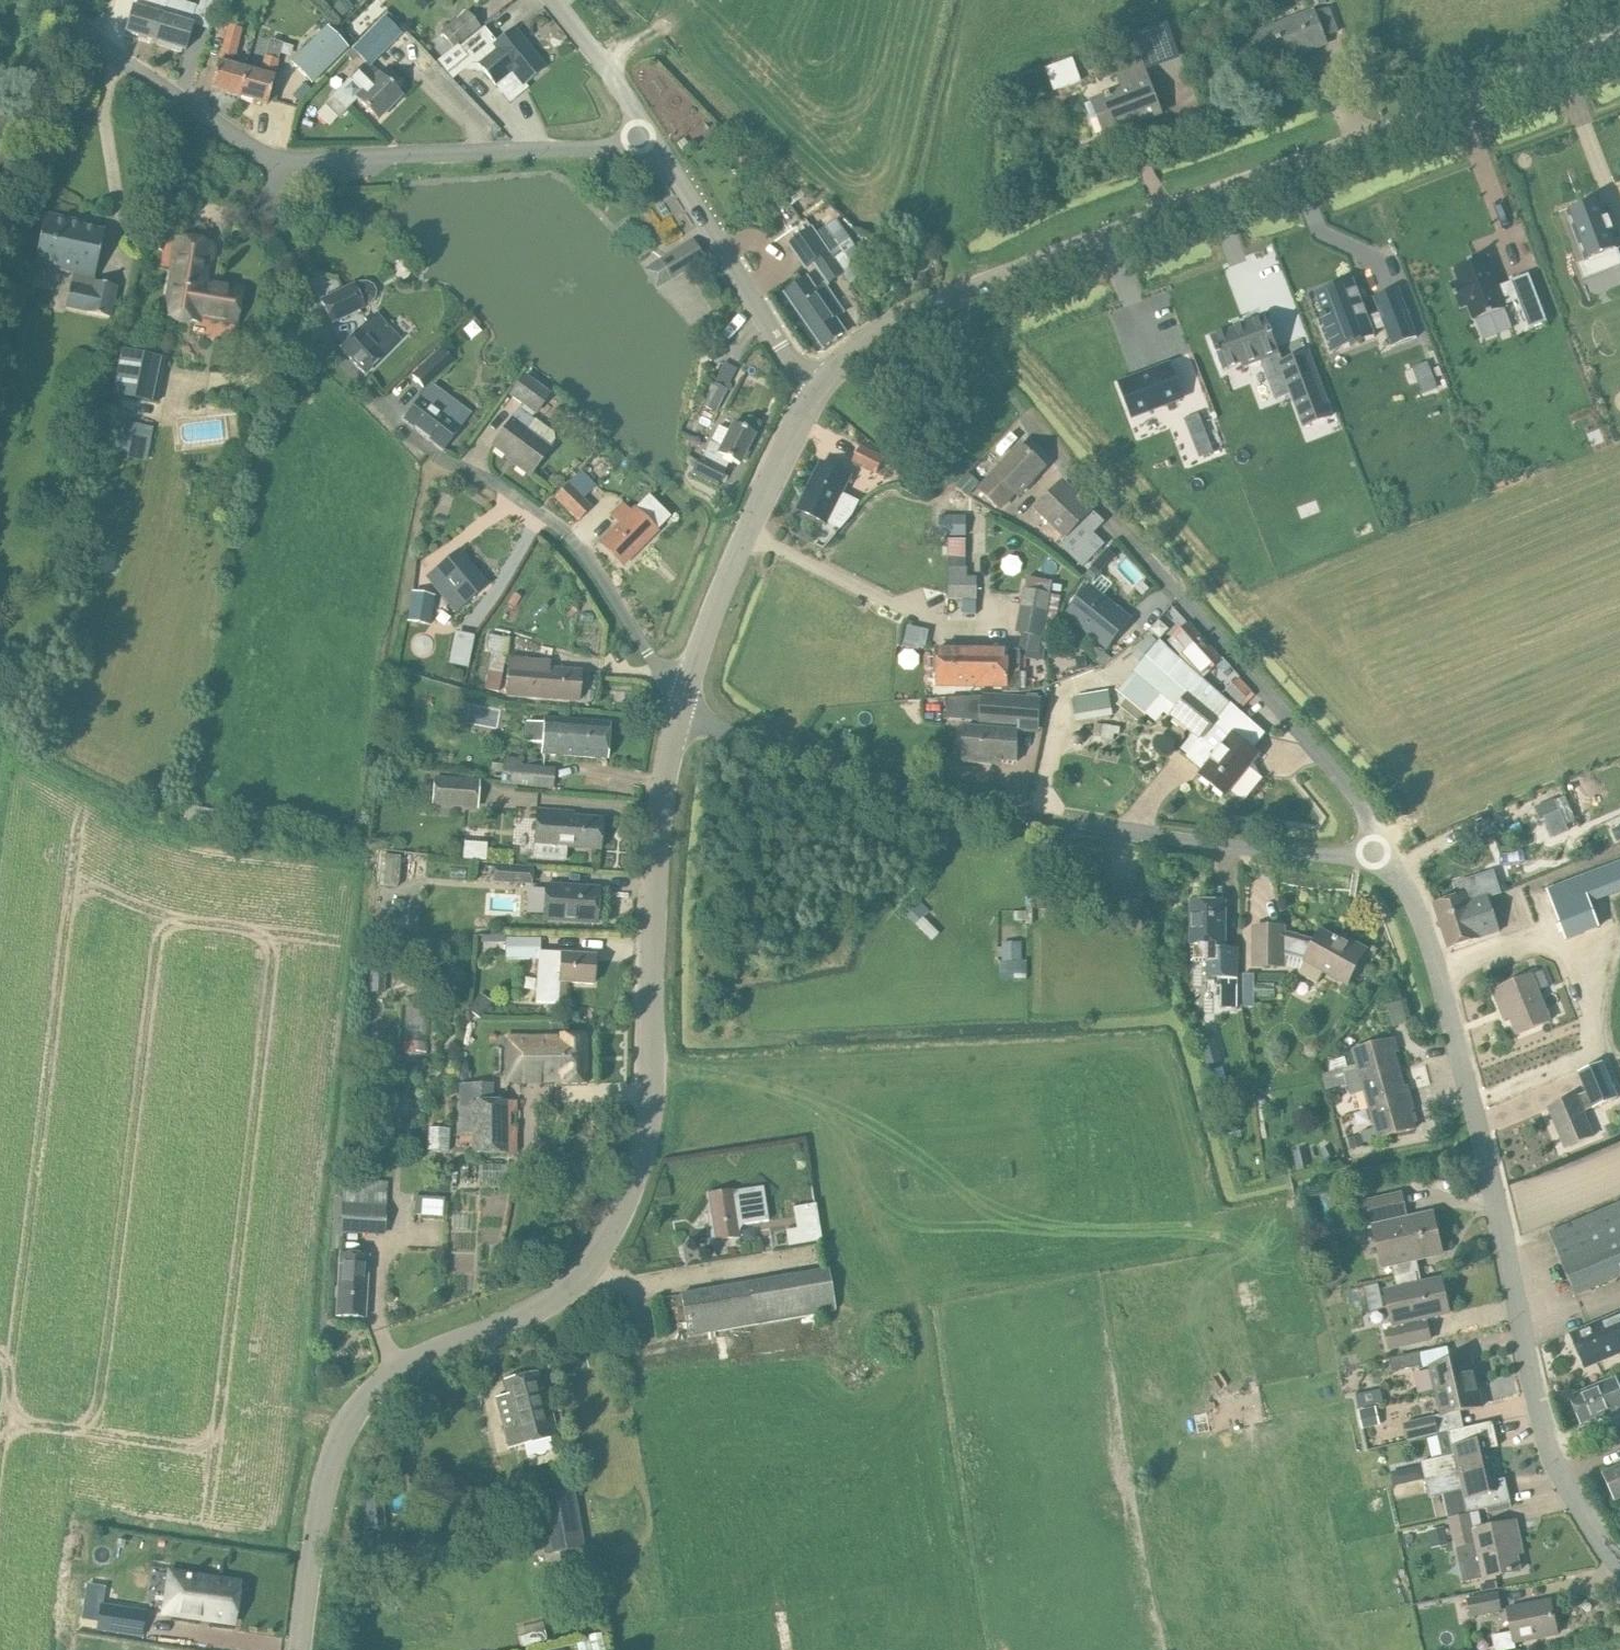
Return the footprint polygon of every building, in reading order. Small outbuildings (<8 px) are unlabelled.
[(155,40),(167,0),(152,0),(149,11),(131,6),(124,31),(155,40)] [(155,40),(172,45),(171,50),(182,53),(183,48),(186,49),(193,25),(193,24),(192,23),(197,5),(183,1),(183,0),(167,0),(155,40)] [(1327,2),(1326,0),(1309,0),(1312,8),(1327,2)] [(1229,44),(1238,69),(1283,52),(1285,58),(1327,42),(1325,37),(1339,33),(1329,8),(1316,12),(1315,11),(1229,44)] [(440,32),(453,47),(460,42),(461,43),(481,27),(467,10),(440,32)] [(355,97),(377,119),(402,94),(386,78),(371,64),(403,32),(384,14),(358,40),(351,48),(365,62),(350,76),(362,89),(355,97)] [(210,88),(238,95),(246,68),(233,65),(242,28),(227,24),(217,61),(210,88)] [(311,82),(347,45),(327,25),(291,62),(311,82)] [(511,28),(496,41),(485,28),(461,47),(460,46),(440,62),(454,78),(469,66),(481,67),(496,84),(511,71),(523,85),(544,67),(511,28)] [(238,95),(267,103),(274,76),(278,59),(263,55),(259,72),(246,68),(238,95)] [(1092,101),(1105,135),(1161,113),(1141,61),(1116,71),(1123,89),(1092,101)] [(1567,214),(1585,262),(1577,265),(1583,281),(1619,267),(1619,256),(1611,232),(1613,231),(1613,230),(1611,231),(1607,221),(1609,220),(1608,219),(1606,219),(1600,202),(1567,214)] [(65,308),(111,318),(117,287),(93,281),(105,234),(73,226),(74,222),(44,215),(33,258),(59,265),(58,269),(59,269),(58,271),(71,274),(65,308)] [(872,269),(843,227),(823,241),(813,227),(787,244),(805,270),(813,264),(828,285),(843,275),(850,285),(872,269)] [(198,315),(228,320),(233,287),(203,282),(210,239),(177,234),(165,315),(198,319),(198,315)] [(693,240),(663,259),(673,276),(703,257),(693,240)] [(1460,280),(1451,284),(1461,308),(1469,305),(1475,320),(1508,307),(1507,304),(1519,299),(1530,328),(1549,320),(1530,273),(1511,280),(1513,283),(1500,288),(1488,256),(1455,268),(1460,280)] [(808,277),(786,292),(824,347),(845,332),(808,277)] [(319,299),(331,325),(370,304),(375,299),(377,292),(374,284),(366,281),(358,281),(355,283),(354,282),(319,299)] [(1352,281),(1316,294),(1325,318),(1331,316),(1344,349),(1373,338),(1352,281)] [(1393,347),(1417,338),(1398,289),(1374,298),(1379,313),(1386,328),(1393,347)] [(340,346),(364,372),(400,338),(376,313),(340,346)] [(1266,317),(1210,338),(1223,371),(1242,364),(1244,368),(1268,359),(1275,379),(1285,375),(1304,427),(1332,416),(1308,353),(1283,362),(1266,317)] [(120,347),(111,389),(156,398),(165,357),(120,347)] [(404,418),(444,448),(460,426),(471,412),(431,383),(454,361),(441,347),(411,374),(424,389),(427,385),(428,385),(420,396),(404,418)] [(1170,365),(1120,384),(1133,417),(1182,399),(1170,365)] [(513,462),(529,475),(550,447),(555,440),(554,433),(532,416),(534,414),(536,415),(551,393),(524,373),(508,395),(522,406),(493,445),(514,460),(513,462)] [(713,382),(701,405),(716,412),(727,390),(713,382)] [(1191,433),(1203,428),(1198,416),(1186,421),(1191,433)] [(127,459),(133,425),(115,421),(108,455),(127,459)] [(690,475),(718,488),(726,469),(725,469),(729,459),(739,464),(755,432),(733,421),(728,430),(718,425),(702,457),(699,456),(690,475)] [(980,488),(1001,508),(1014,494),(1017,497),(1044,467),(1021,445),(980,488)] [(861,446),(853,463),(876,475),(878,472),(885,458),(861,446)] [(821,462),(798,509),(827,524),(828,523),(841,529),(852,516),(859,502),(842,494),(850,477),(821,462)] [(965,497),(979,482),(969,472),(955,487),(965,497)] [(554,497),(578,520),(592,506),(583,497),(591,488),(577,474),(568,483),(567,482),(554,497)] [(1079,567),(1085,573),(1112,546),(1097,531),(1105,523),(1092,510),(1093,510),(1075,493),(1076,492),(1064,481),(1036,509),(1040,513),(1030,523),(1068,560),(1069,559),(1078,567),(1079,567)] [(619,523),(600,542),(622,565),(671,517),(649,495),(635,508),(635,507),(631,510),(623,502),(610,514),(619,523)] [(966,516),(940,516),(939,535),(965,536),(966,516)] [(949,540),(949,569),(966,569),(966,540),(949,540)] [(437,589),(454,611),(463,604),(488,584),(460,549),(426,576),(437,589)] [(1101,573),(1093,567),(1086,576),(1093,582),(1101,573)] [(966,569),(949,569),(949,601),(977,601),(977,578),(967,578),(967,569),(966,569)] [(1018,650),(1038,654),(1040,648),(1053,650),(1055,639),(1052,638),(1060,596),(1050,594),(1053,582),(1028,576),(1025,589),(1024,589),(1015,632),(1022,634),(1018,650)] [(1113,640),(1130,619),(1089,586),(1067,615),(1089,633),(1095,626),(1113,640)] [(513,606),(520,595),(514,591),(507,602),(513,606)] [(430,625),(434,595),(411,592),(407,622),(430,625)] [(1174,636),(1167,642),(1184,661),(1204,678),(1209,675),(1207,673),(1215,665),(1224,674),(1231,667),(1223,658),(1222,659),(1189,623),(1174,637),(1174,636)] [(926,647),(929,627),(907,624),(904,644),(926,647)] [(470,665),(473,633),(452,630),(449,663),(470,665)] [(1229,792),(1244,804),(1264,778),(1250,767),(1260,754),(1255,750),(1266,733),(1230,703),(1231,702),(1204,679),(1204,678),(1184,661),(1166,646),(1152,634),(1133,657),(1140,664),(1117,691),(1144,715),(1155,702),(1170,714),(1175,707),(1178,710),(1175,714),(1202,735),(1187,756),(1203,769),(1199,774),(1226,796),(1229,792)] [(488,635),(485,649),(492,650),(485,688),(498,691),(508,639),(488,635)] [(936,685),(978,685),(979,663),(984,664),(985,651),(937,650),(936,685)] [(1002,692),(1019,692),(1020,651),(985,651),(984,664),(979,663),(978,685),(1002,686),(1002,692)] [(507,694),(578,699),(580,670),(536,666),(536,660),(509,658),(507,694)] [(1226,689),(1240,703),(1252,691),(1237,677),(1226,689)] [(1072,701),(1075,722),(1113,716),(1109,691),(1075,697),(1072,701)] [(979,726),(966,725),(962,761),(992,764),(993,759),(1015,761),(1018,733),(1039,735),(1042,701),(1038,700),(1038,698),(1025,696),(1025,699),(982,695),(979,726)] [(496,727),(500,708),(470,702),(466,720),(496,727)] [(542,753),(607,758),(610,721),(545,716),(544,722),(525,721),(523,742),(543,743),(542,753)] [(1084,737),(1081,733),(1077,733),(1073,736),(1072,740),(1075,744),(1080,745),(1084,742),(1084,737)] [(503,756),(500,785),(516,787),(517,785),(553,789),(555,768),(521,764),(522,758),(503,756)] [(480,779),(433,776),(431,807),(477,810),(480,779)] [(1554,802),(1554,801),(1535,809),(1540,821),(1544,819),(1559,812),(1565,826),(1575,821),(1565,797),(1554,802)] [(535,844),(534,858),(565,860),(566,847),(600,849),(603,818),(576,816),(576,811),(538,808),(535,844)] [(486,858),(487,840),(464,839),(463,857),(486,858)] [(380,853),(377,884),(394,886),(397,854),(380,853)] [(1547,890),(1566,941),(1600,928),(1590,902),(1619,891),(1619,862),(1547,890)] [(533,867),(493,864),(492,883),(532,885),(533,867)] [(546,884),(543,919),(596,922),(598,888),(546,884)] [(1434,904),(1449,947),(1478,938),(1463,894),(1434,904)] [(1220,1008),(1238,1008),(1239,948),(1225,948),(1225,902),(1192,902),(1191,943),(1194,943),(1193,958),(1206,959),(1205,978),(1220,979),(1220,1008)] [(1324,971),(1347,983),(1364,951),(1347,942),(1345,946),(1320,933),(1316,940),(1286,931),(1286,925),(1252,925),(1252,968),(1286,968),(1286,955),(1305,960),(1299,973),(1317,983),(1324,971)] [(534,1003),(566,1004),(567,981),(593,983),(595,955),(561,953),(540,952),(541,938),(506,936),(505,959),(537,960),(534,1003)] [(1001,978),(1025,978),(1025,940),(1001,939),(1001,978)] [(1504,1004),(1517,1034),(1550,1021),(1538,990),(1549,986),(1542,971),(1531,975),(1531,974),(1492,990),(1499,1007),(1504,1004)] [(1243,972),(1243,1005),(1255,1005),(1254,972),(1243,972)] [(561,1081),(561,1083),(586,1083),(586,1034),(560,1035),(560,1037),(506,1038),(506,1081),(561,1081)] [(1322,1074),(1326,1091),(1333,1089),(1333,1088),(1347,1084),(1400,1069),(1391,1039),(1353,1050),(1357,1064),(1347,1067),(1345,1057),(1330,1061),(1330,1072),(1322,1074)] [(427,1054),(427,1043),(402,1042),(402,1053),(427,1054)] [(1217,1048),(1203,1052),(1207,1065),(1221,1061),(1217,1048)] [(1548,1107),(1565,1148),(1594,1136),(1584,1112),(1618,1098),(1603,1062),(1577,1073),(1585,1093),(1577,1096),(1576,1095),(1548,1107)] [(1400,1069),(1347,1084),(1350,1095),(1364,1091),(1369,1109),(1408,1098),(1400,1069)] [(507,1099),(493,1099),(493,1083),(460,1083),(461,1144),(471,1144),(471,1153),(508,1153),(507,1099)] [(1360,1133),(1363,1143),(1378,1139),(1416,1128),(1408,1098),(1369,1109),(1375,1128),(1360,1133)] [(427,1127),(426,1150),(449,1151),(450,1128),(427,1127)] [(343,1178),(340,1233),(385,1235),(388,1180),(343,1178)] [(763,1185),(708,1193),(712,1220),(708,1221),(710,1237),(715,1236),(715,1239),(740,1235),(739,1229),(742,1223),(768,1219),(763,1185)] [(1393,1265),(1395,1277),(1419,1271),(1417,1259),(1442,1253),(1433,1213),(1407,1218),(1402,1191),(1354,1203),(1359,1226),(1372,1223),(1373,1226),(1382,1267),(1393,1265)] [(444,1216),(445,1198),(415,1195),(414,1214),(444,1216)] [(1574,1298),(1619,1279),(1619,1201),(1547,1232),(1574,1298)] [(794,1204),(795,1227),(786,1228),(787,1242),(819,1241),(817,1203),(794,1204)] [(364,1316),(368,1255),(340,1253),(337,1315),(364,1316)] [(678,1291),(685,1334),(833,1308),(825,1265),(678,1291)] [(1334,1267),(1322,1279),(1332,1290),(1344,1278),(1334,1267)] [(1419,1271),(1395,1277),(1398,1288),(1385,1291),(1393,1323),(1382,1326),(1388,1352),(1431,1342),(1426,1318),(1449,1312),(1441,1278),(1422,1282),(1419,1271)] [(1585,1365),(1619,1351),(1619,1314),(1572,1334),(1585,1365)] [(1422,1365),(1420,1352),(1389,1358),(1392,1370),(1422,1365)] [(1436,1390),(1477,1381),(1472,1356),(1430,1366),(1436,1390)] [(494,1398),(508,1449),(560,1435),(548,1394),(544,1395),(537,1371),(497,1381),(501,1396),(494,1398)] [(1568,1396),(1581,1427),(1619,1411),(1619,1387),(1616,1376),(1568,1396)] [(1477,1381),(1436,1390),(1441,1415),(1483,1405),(1477,1381)] [(1380,1387),(1355,1392),(1357,1406),(1383,1400),(1380,1387)] [(1194,1415),(1197,1431),(1226,1426),(1223,1410),(1194,1415)] [(1435,1415),(1403,1423),(1407,1441),(1439,1433),(1435,1415)] [(1421,1463),(1424,1479),(1493,1464),(1489,1448),(1498,1446),(1493,1421),(1449,1431),(1454,1455),(1421,1463)] [(1464,1499),(1467,1513),(1510,1503),(1505,1479),(1496,1480),(1493,1464),(1424,1479),(1429,1499),(1462,1491),(1464,1499)] [(1617,1498),(1619,1496),(1619,1466),(1605,1472),(1617,1498)] [(585,1548),(575,1491),(536,1498),(546,1555),(585,1548)] [(1477,1545),(1484,1578),(1520,1570),(1514,1541),(1519,1540),(1515,1521),(1482,1528),(1478,1511),(1448,1518),(1455,1550),(1477,1545)] [(171,1612),(234,1622),(239,1584),(176,1575),(171,1612)] [(1470,1618),(1502,1612),(1499,1593),(1467,1599),(1470,1618)] [(1550,1600),(1507,1608),(1514,1642),(1557,1634),(1550,1600)] [(95,1626),(132,1628),(133,1609),(96,1607),(95,1626)] [(543,1623),(517,1629),(521,1648),(547,1642),(543,1623)]
